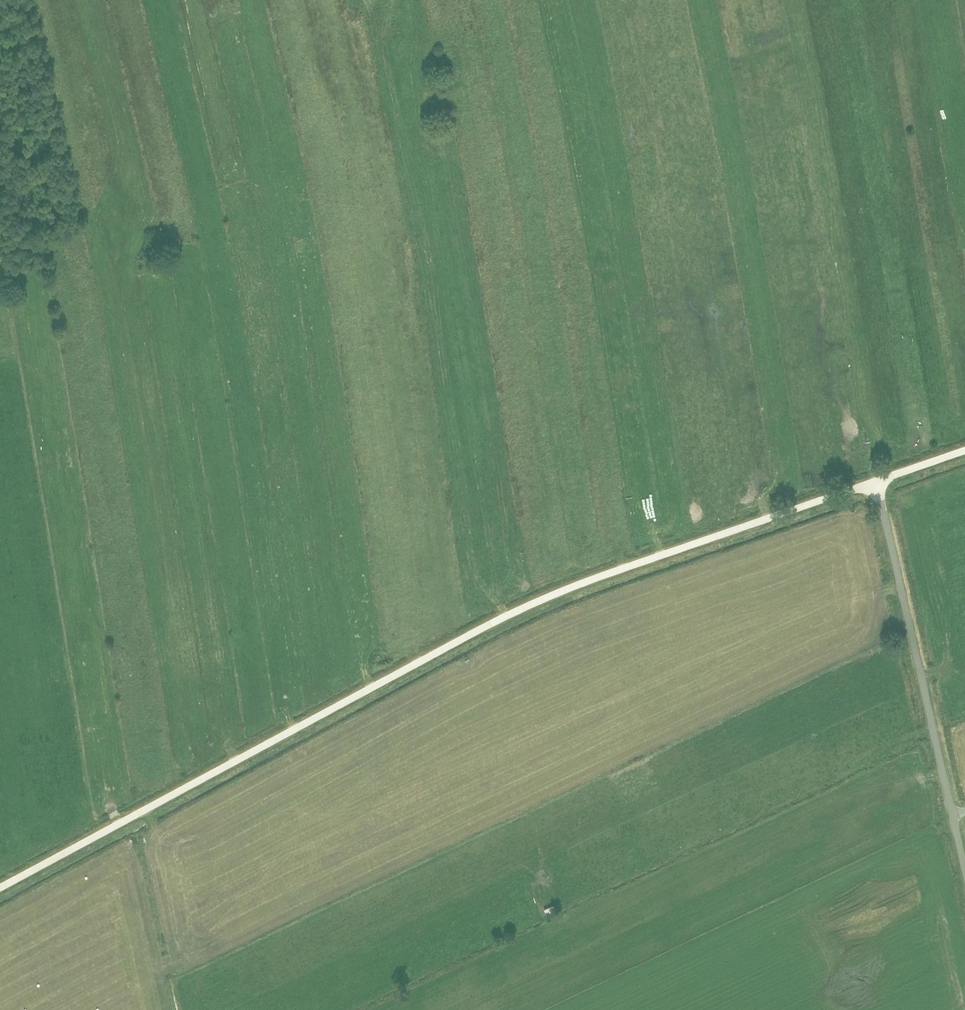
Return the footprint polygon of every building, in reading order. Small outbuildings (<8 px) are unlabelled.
[(549,908),(551,916),(558,914),(556,906),(549,908)]
